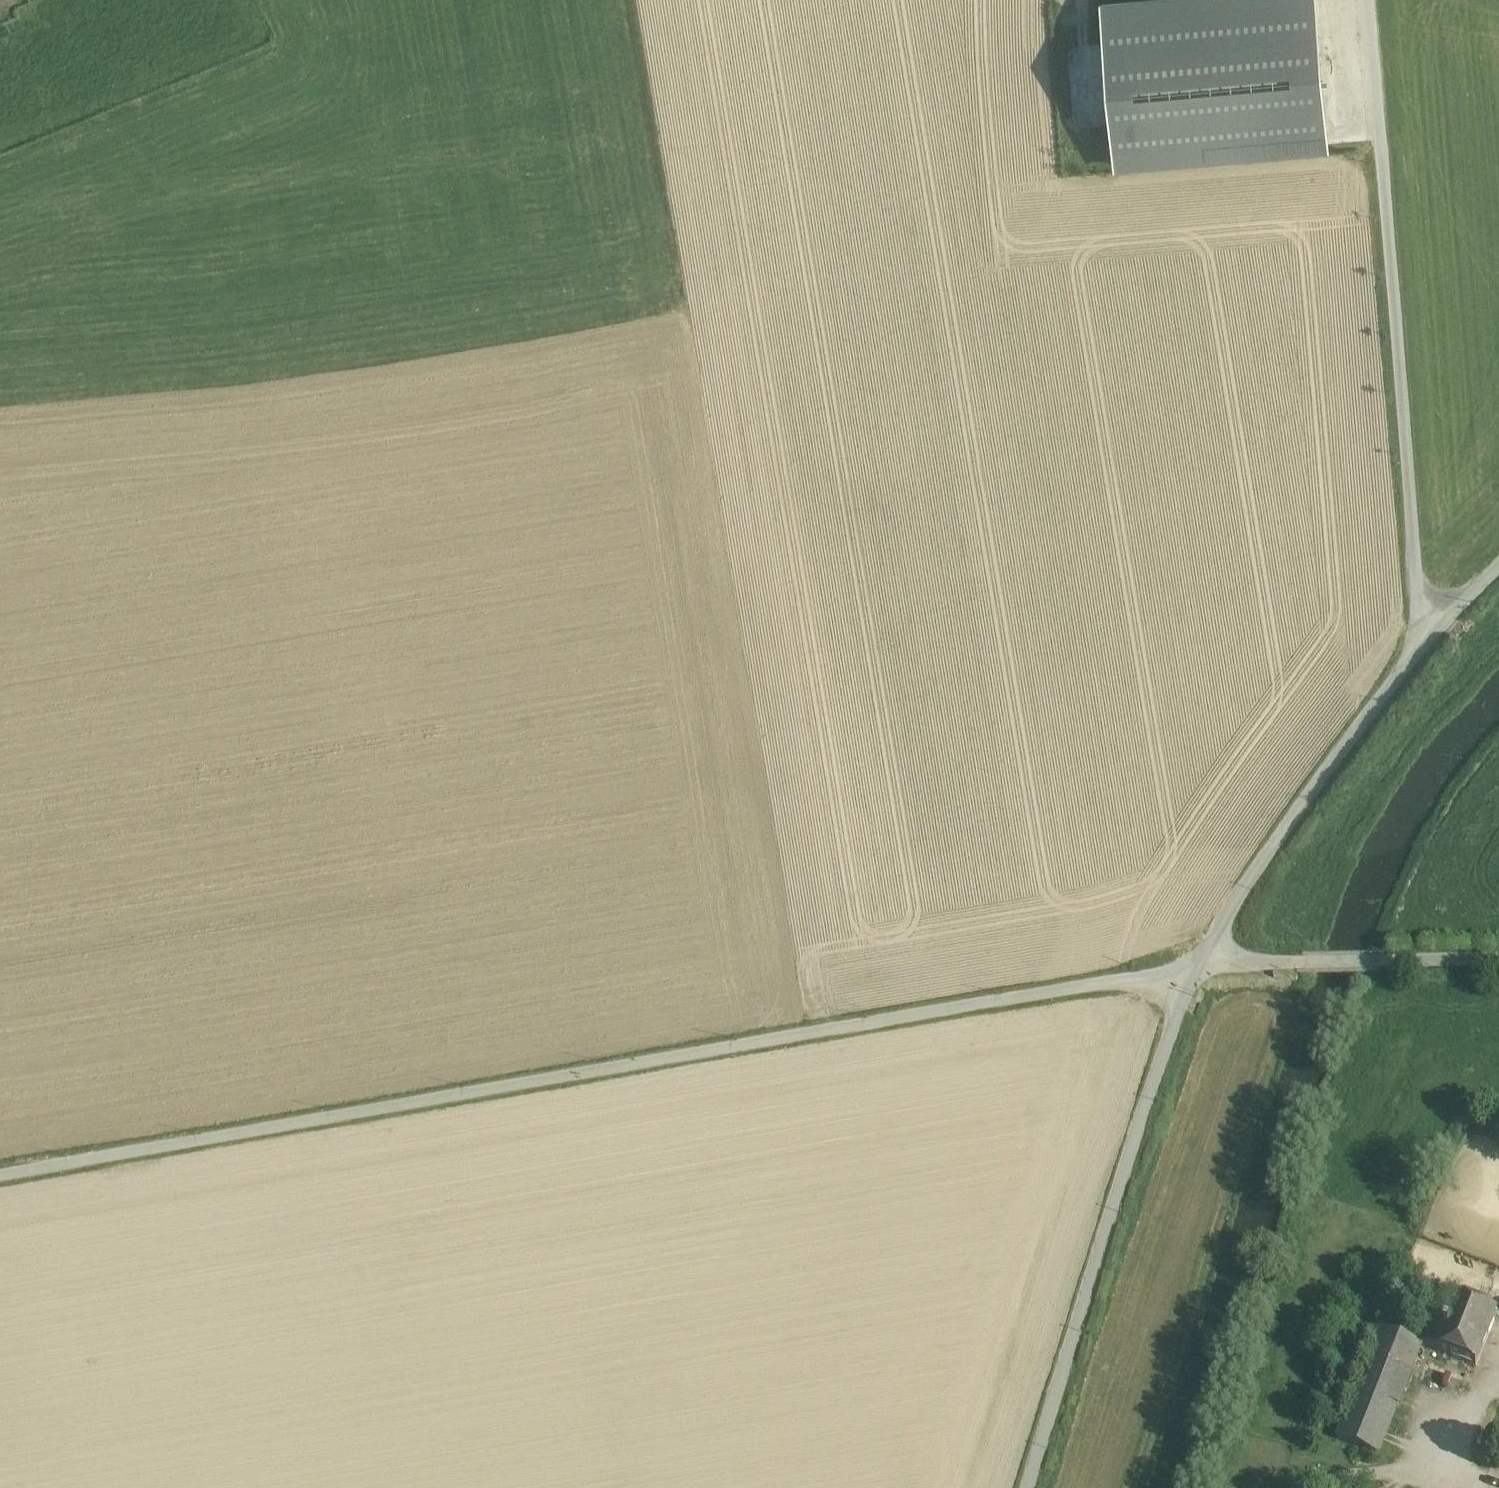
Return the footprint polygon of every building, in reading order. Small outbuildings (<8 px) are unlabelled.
[(1332,150),(1321,0),(1105,0),(1116,164),(1332,150)] [(1482,1310),(1457,1300),(1447,1326),(1435,1321),(1425,1346),(1476,1366),(1496,1315),(1482,1310)] [(1421,1346),(1381,1331),(1339,1440),(1378,1455),(1397,1407),(1399,1408),(1412,1374),(1410,1373),(1421,1346)]
